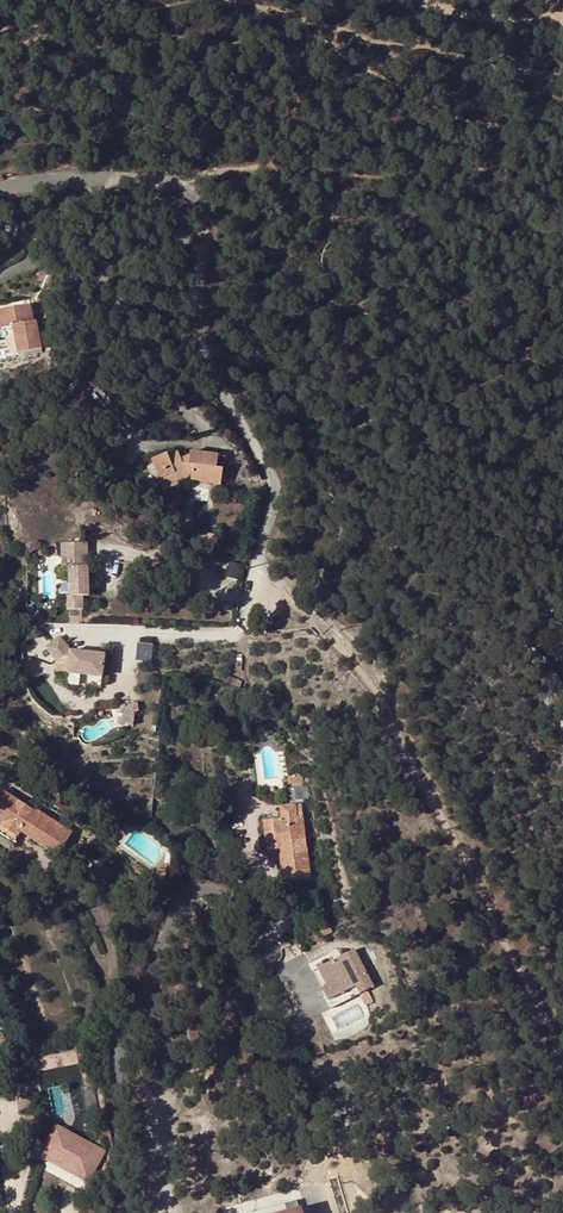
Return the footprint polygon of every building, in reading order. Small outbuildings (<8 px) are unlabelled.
[(0,310),(0,318),(2,328),(13,326),(16,325),(18,332),(14,333),(18,352),(41,348),(36,321),(33,322),(30,304),(0,310)] [(180,482),(179,480),(176,475),(188,470),(192,471),(191,475),(191,479),(209,482),(210,480),(221,482),(225,456),(190,450),(189,456),(183,457),(180,450),(169,456),(168,453),(152,460),(165,489),(180,482)] [(176,475),(179,480),(191,475),(192,471),(188,470),(176,475)] [(87,586),(89,586),(89,544),(64,544),(64,558),(76,558),(77,568),(71,568),(71,597),(68,597),(69,610),(84,610),(84,597),(90,597),(90,591),(87,590),(87,586)] [(82,654),(82,652),(70,650),(60,636),(45,647),(56,661),(63,656),(70,657),(68,672),(102,676),(104,654),(94,653),(92,655),(82,654)] [(139,659),(153,659),(154,643),(140,643),(139,659)] [(140,710),(138,701),(132,702),(128,705),(124,714),(122,725),(134,724),(135,711),(140,710)] [(1,792),(0,793),(0,832),(14,841),(20,832),(57,855),(72,831),(34,808),(33,809),(32,811),(18,803),(19,800),(2,789),(1,792)] [(32,811),(33,809),(19,800),(18,803),(32,811)] [(273,819),(273,821),(276,848),(277,850),(279,850),(284,880),(310,877),(306,844),(301,844),(300,836),(304,835),(302,817),(298,818),(296,805),(280,807),(282,818),(273,819)] [(276,848),(273,821),(263,822),(267,850),(276,848)] [(172,870),(166,868),(163,876),(169,878),(172,870)] [(330,936),(339,932),(337,927),(328,931),(330,936)] [(371,992),(377,990),(360,951),(347,958),(349,962),(342,965),(340,960),(323,968),(331,985),(326,987),(332,1000),(360,988),(363,996),(371,992)] [(331,985),(323,968),(318,970),(326,987),(331,985)] [(360,988),(332,1000),(335,1008),(363,996),(360,988)] [(371,992),(363,996),(369,1007),(376,1004),(371,992)] [(20,1110),(32,1108),(30,1097),(19,1098),(20,1110)] [(45,1158),(51,1161),(62,1140),(56,1137),(45,1158)] [(62,1140),(51,1161),(51,1162),(63,1168),(73,1173),(73,1172),(75,1169),(87,1176),(92,1165),(100,1169),(107,1157),(79,1143),(76,1147),(62,1140)] [(61,1172),(63,1168),(51,1162),(49,1166),(61,1172)] [(75,1169),(73,1172),(85,1179),(87,1176),(75,1169)] [(254,1212),(300,1212),(296,1199),(254,1212)]
